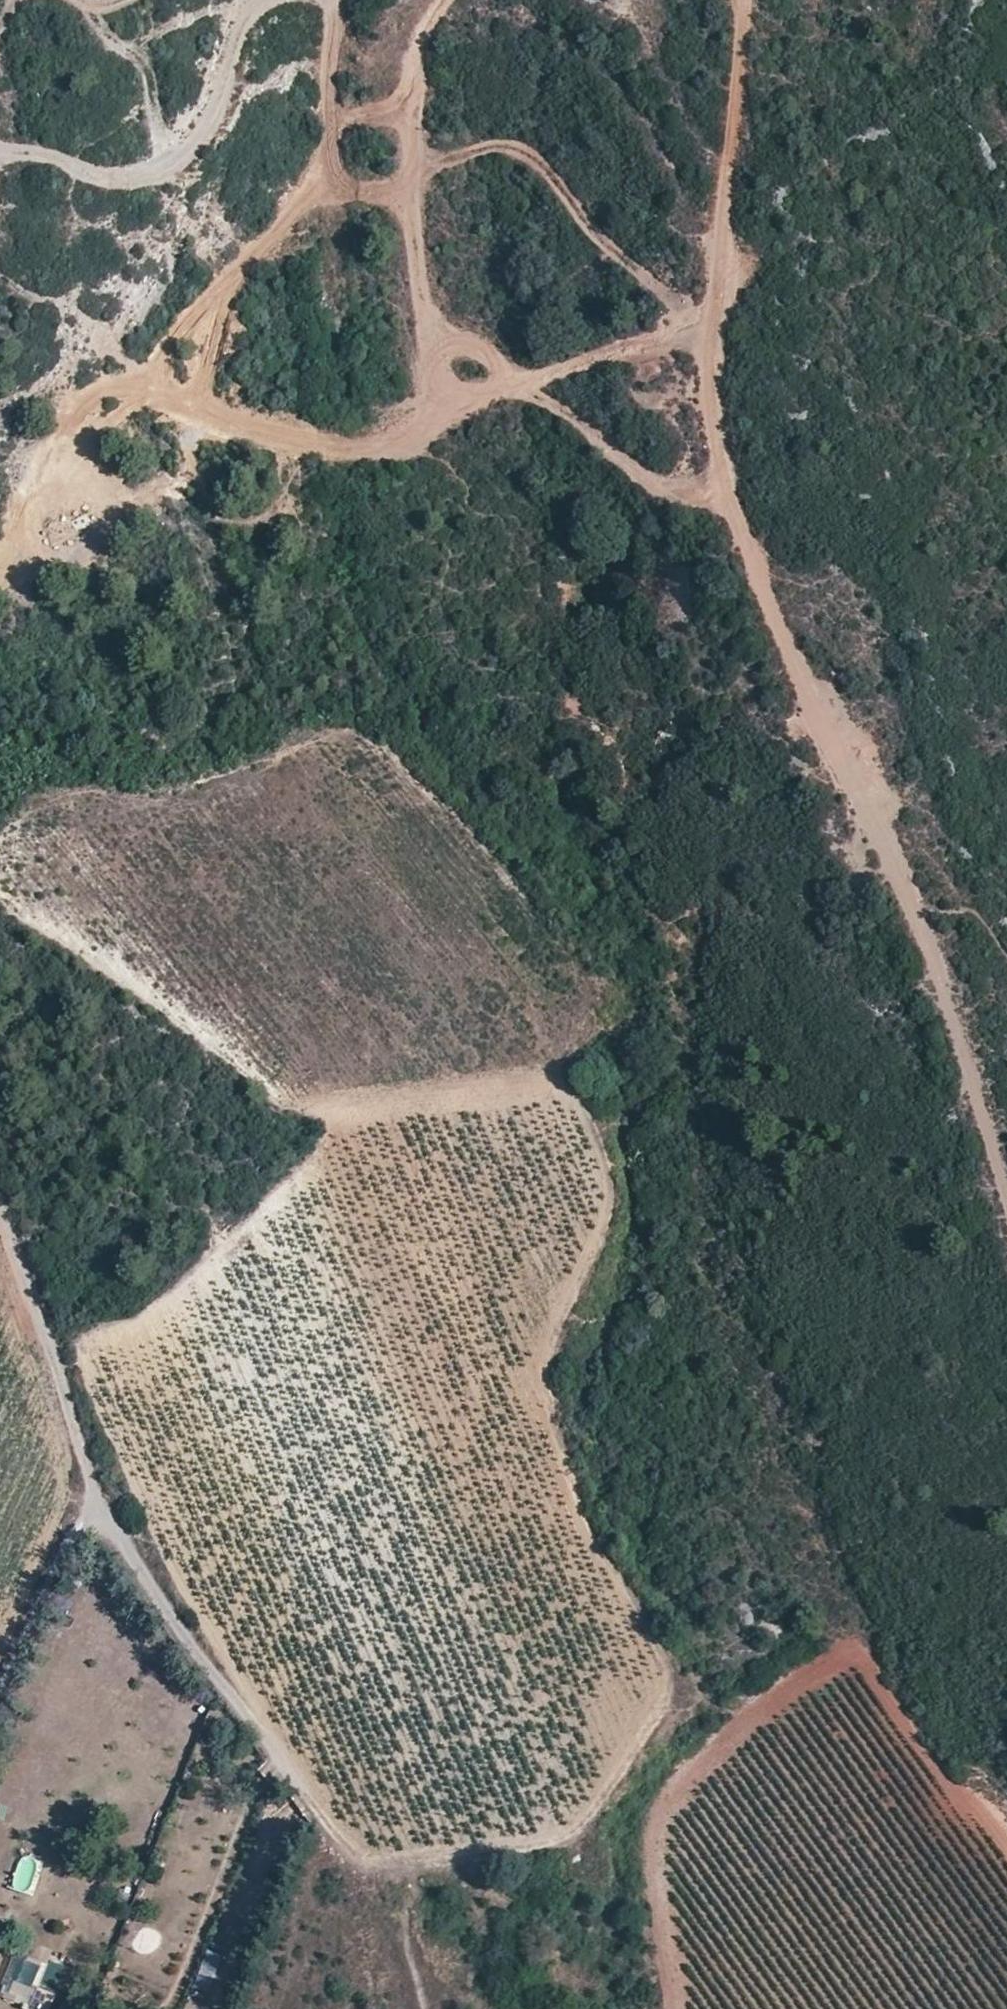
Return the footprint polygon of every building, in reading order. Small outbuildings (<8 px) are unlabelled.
[(13,1980),(38,1990),(46,1968),(22,1957),(13,1980)] [(46,1968),(38,1990),(55,1996),(63,1974),(46,1968)] [(33,1998),(30,2006),(37,2008),(40,2008),(43,2002),(33,1998)]
